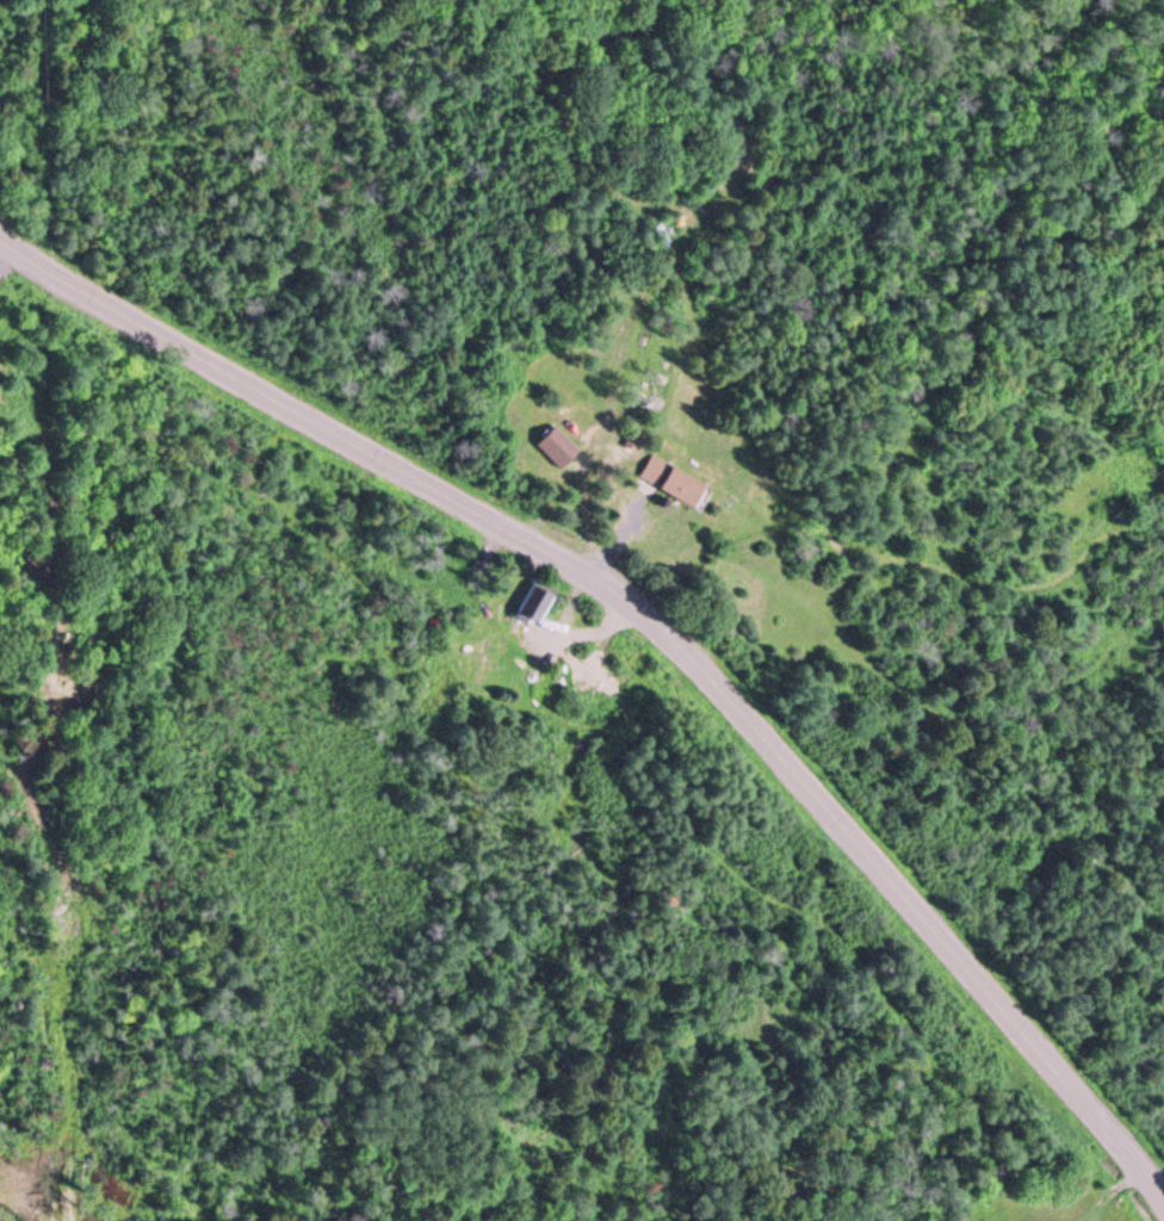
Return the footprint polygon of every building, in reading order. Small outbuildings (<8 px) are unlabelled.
[(559,469),(577,450),(553,426),(534,444),(559,469)] [(650,454),(637,476),(692,508),(705,486),(650,454)] [(513,613),(535,625),(552,593),(531,582),(513,613)]
